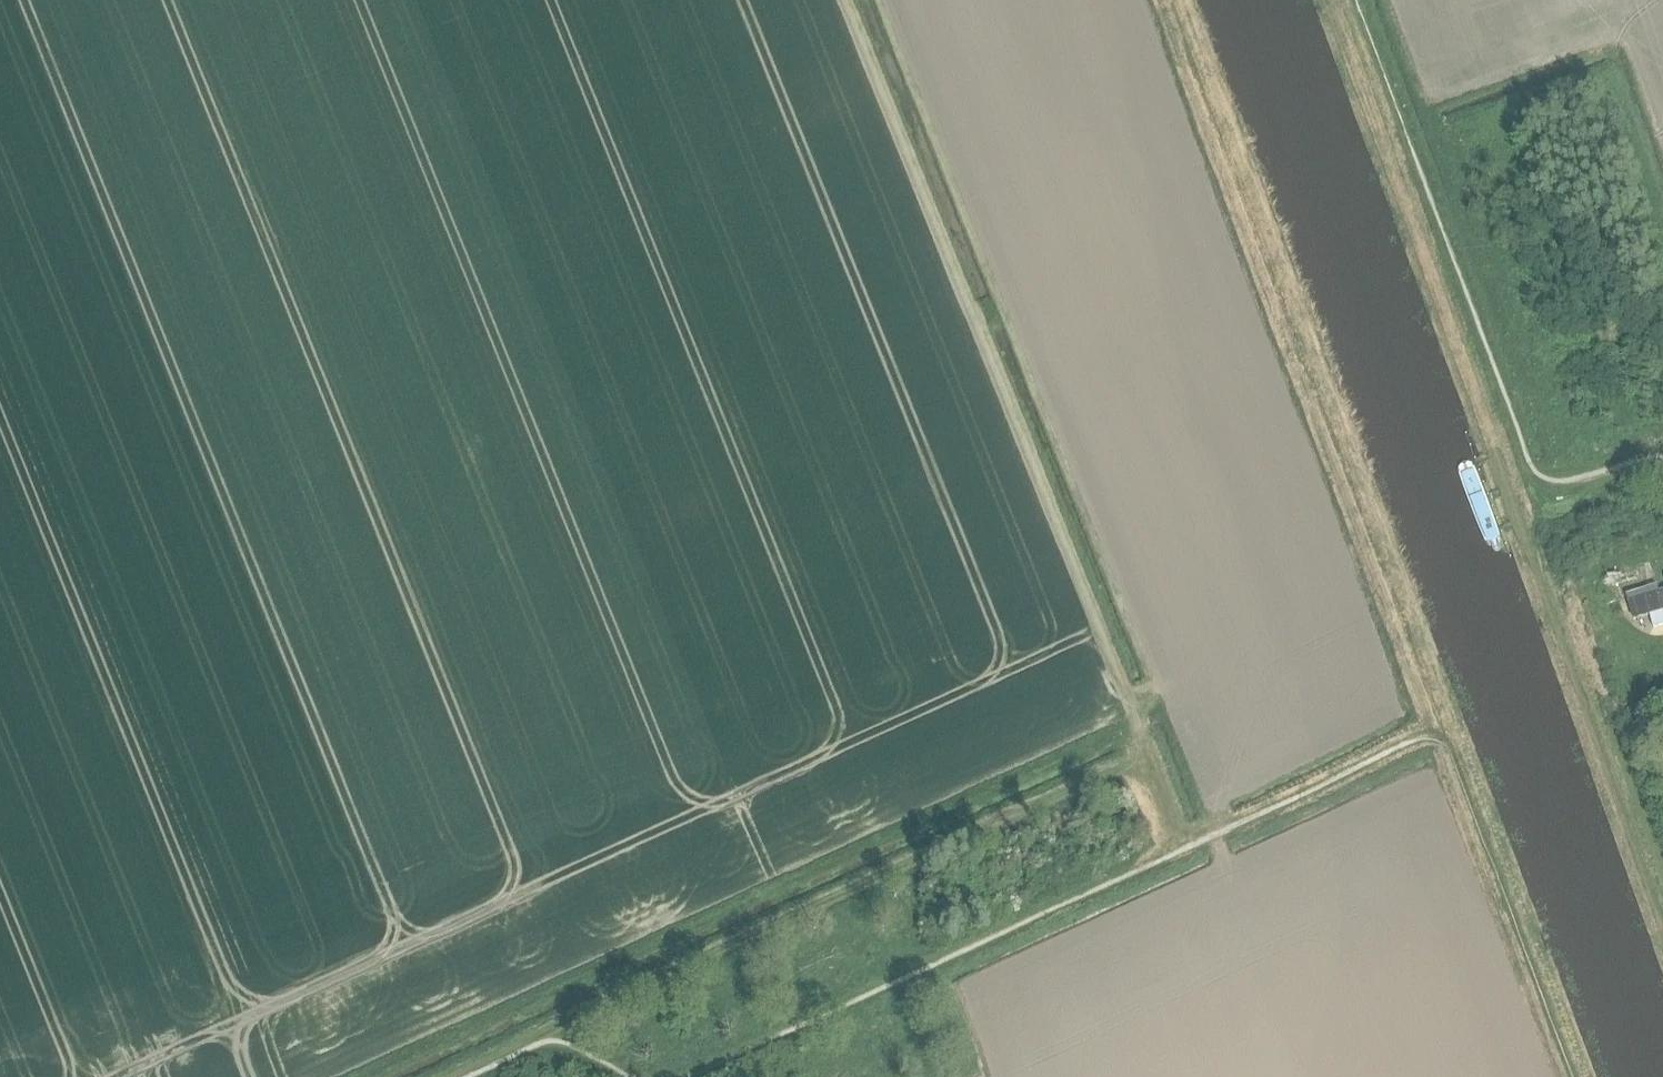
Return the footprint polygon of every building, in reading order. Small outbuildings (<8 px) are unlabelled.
[(1642,566),(1601,578),(1608,600),(1626,594),(1633,617),(1649,613),(1653,625),(1662,622),(1662,590),(1659,591),(1656,583),(1647,585),(1642,566)]
